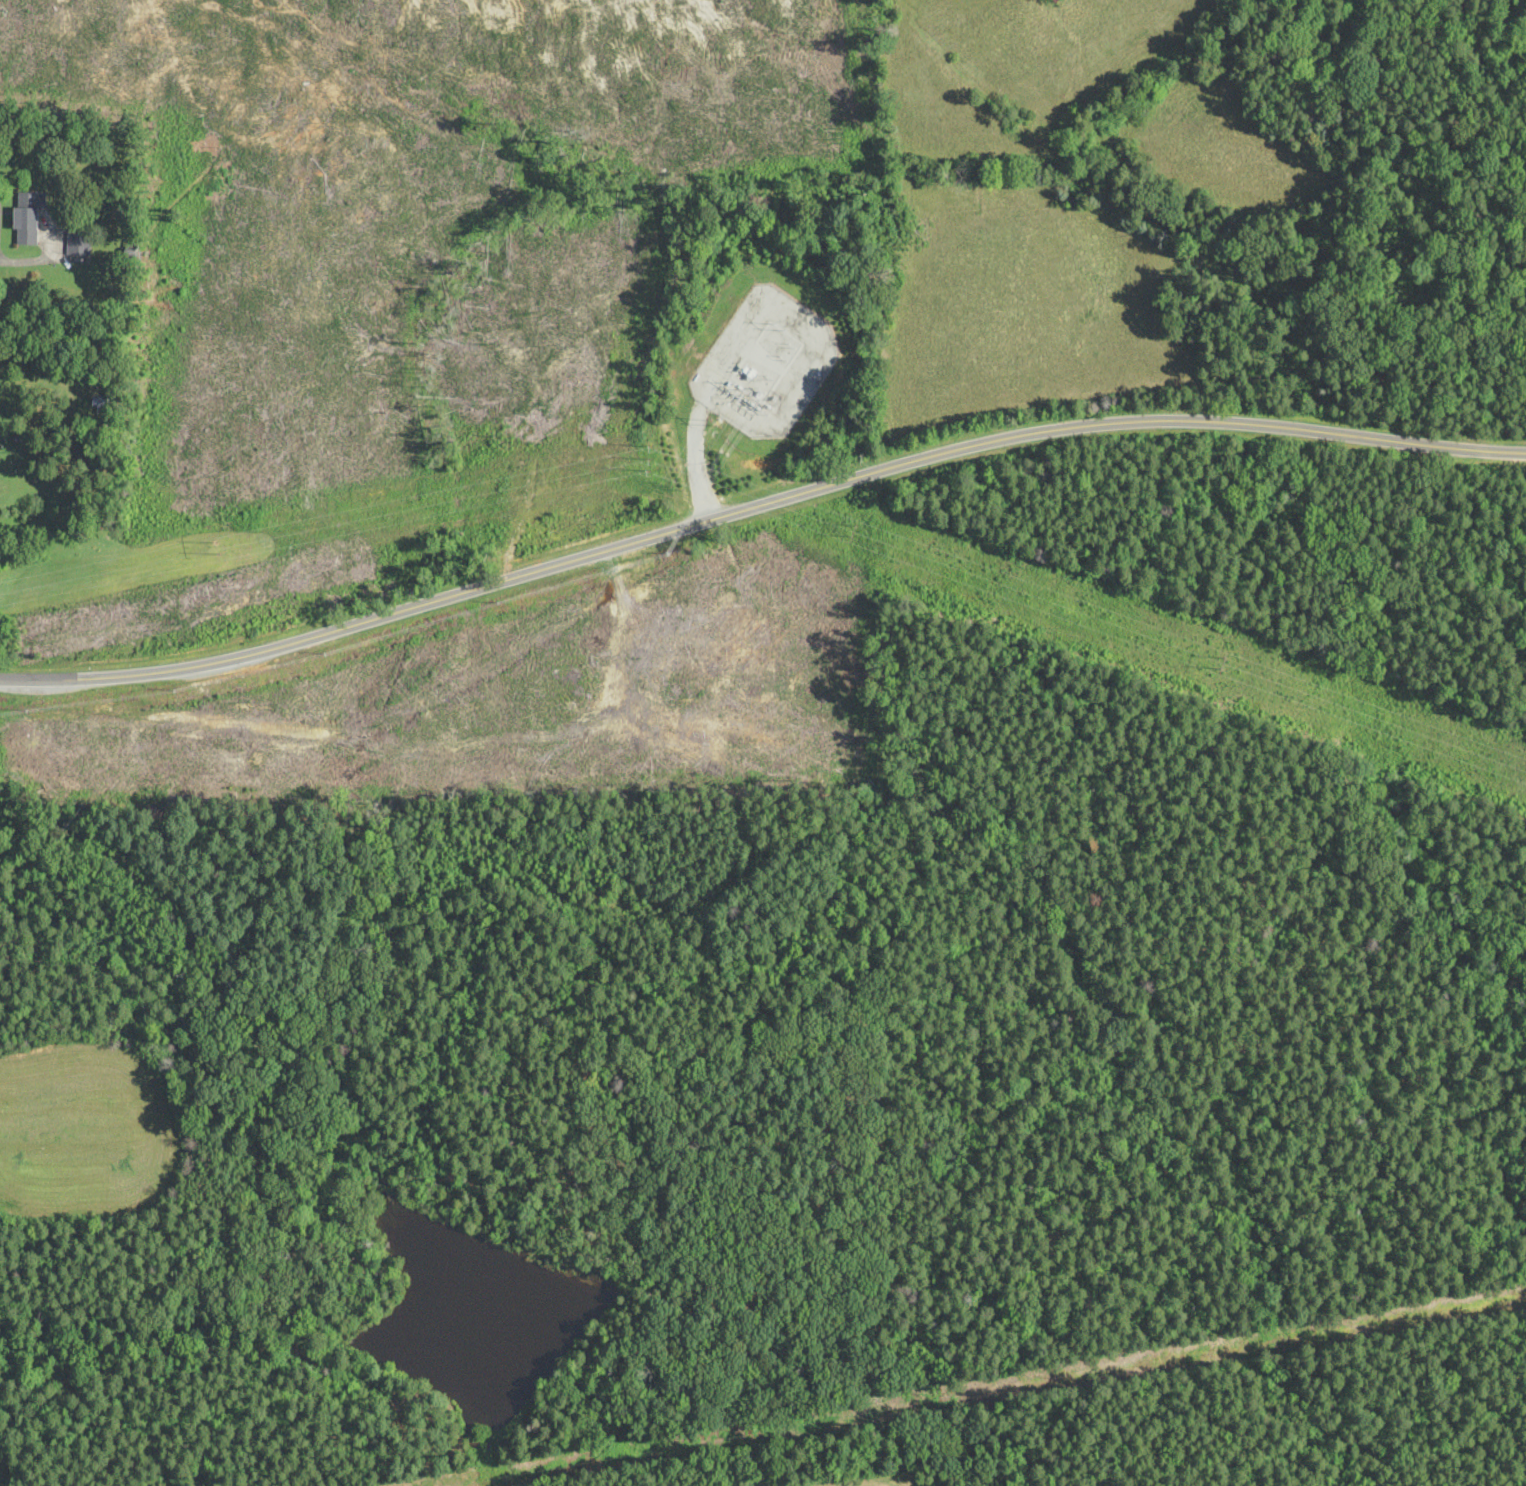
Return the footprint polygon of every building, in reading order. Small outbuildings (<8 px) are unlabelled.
[(39,207),(47,207),(47,193),(17,192),(16,245),(39,245),(39,207)] [(92,255),(92,232),(69,232),(69,255),(92,255)] [(106,400),(94,398),(91,410),(104,413),(106,400)]
